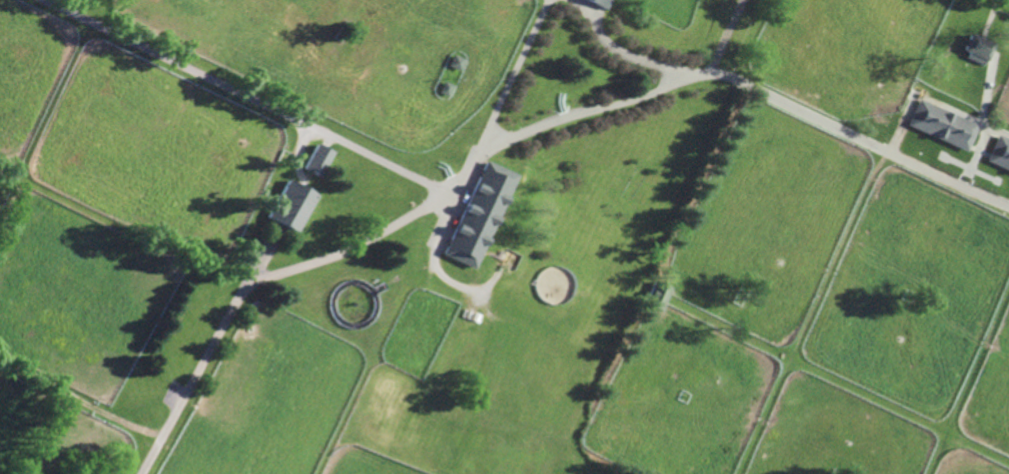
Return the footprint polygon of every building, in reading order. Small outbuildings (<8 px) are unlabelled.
[(603,8),(586,0),(607,0),(603,8)] [(982,66),(965,57),(968,52),(961,48),(970,31),(994,44),(982,66)] [(457,71),(445,66),(450,54),(462,58),(457,71)] [(445,97),(435,92),(441,81),(450,85),(445,97)] [(964,152),(906,124),(918,98),(976,126),(964,152)] [(997,133),(1008,138),(1008,171),(985,161),(997,133)] [(316,178),(299,168),(312,142),(330,151),(316,178)] [(515,175),(470,267),(439,252),(483,159),(515,175)] [(292,232),(263,216),(284,178),(313,193),(292,232)]
